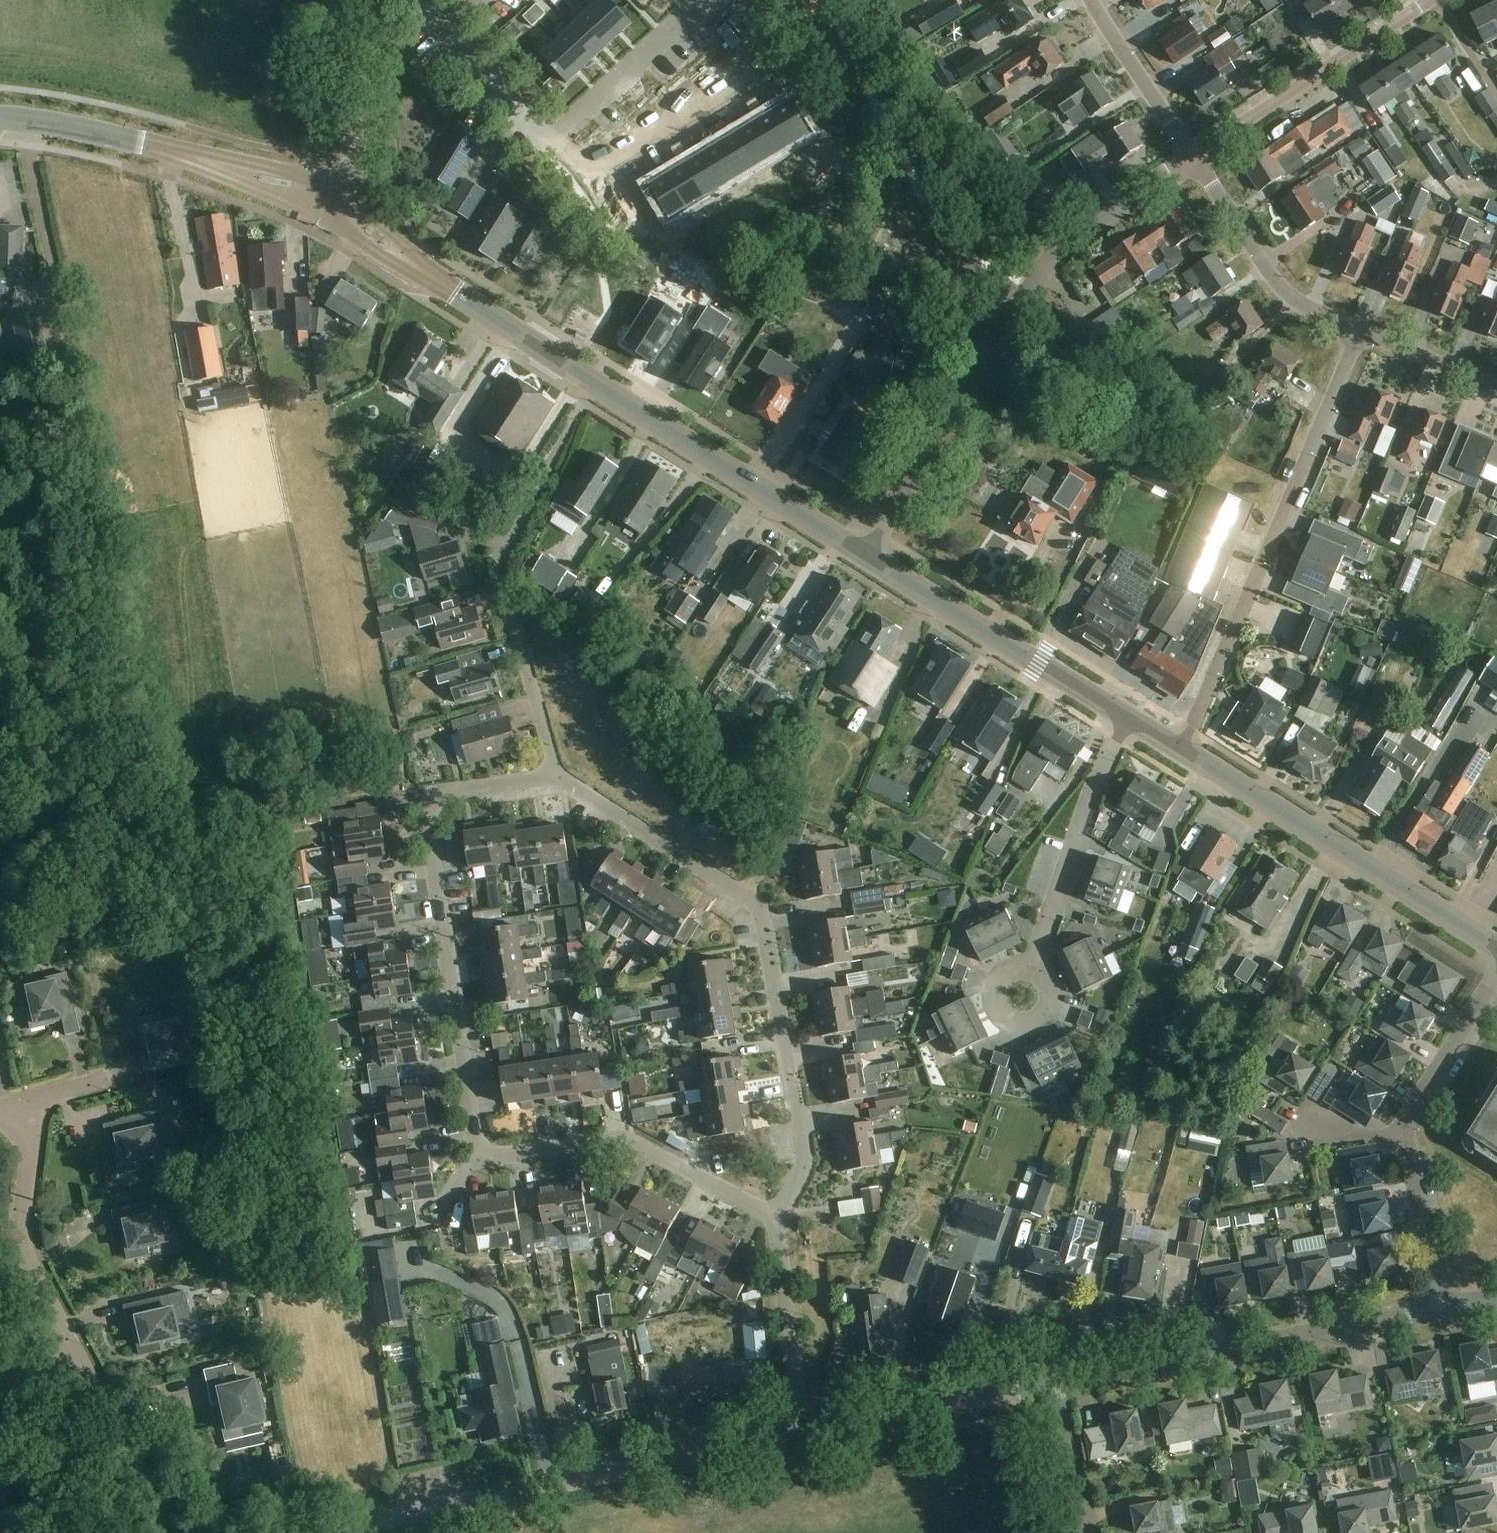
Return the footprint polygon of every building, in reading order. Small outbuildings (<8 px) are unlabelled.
[(590,10),(616,38),(632,23),(611,0),(600,0),(590,10)] [(965,15),(956,0),(952,0),(917,20),(927,37),(965,15)] [(1019,0),(1009,0),(1003,4),(1000,0),(965,23),(978,42),(1005,24),(1011,34),(1032,20),(1031,19),(1033,18),(1035,15),(1030,8),(1027,8),(1025,9),(1019,0)] [(1137,7),(1143,4),(1146,8),(1160,0),(1133,0),(1137,7)] [(1340,15),(1329,0),(1315,0),(1305,7),(1320,29),(1340,15)] [(1340,15),(1360,2),(1359,0),(1329,0),(1340,15)] [(536,3),(530,9),(539,19),(545,12),(536,3)] [(1493,5),(1471,16),(1485,44),(1496,38),(1496,14),(1493,5)] [(530,9),(523,16),(532,26),(539,19),(530,9)] [(616,38),(590,10),(573,25),(600,53),(616,38)] [(1190,23),(1185,15),(1175,21),(1178,27),(1159,40),(1174,64),(1204,44),(1198,35),(1206,29),(1198,18),(1190,23)] [(1232,37),(1245,28),(1239,19),(1226,28),(1232,37)] [(600,53),(573,25),(557,40),(583,68),(600,53)] [(1214,48),(1230,38),(1223,28),(1208,38),(1214,48)] [(1422,48),(1453,95),(1458,92),(1448,76),(1453,73),(1446,63),(1456,57),(1442,35),(1422,48)] [(1059,49),(1051,37),(1046,40),(1045,39),(1032,48),(1030,44),(993,69),(1004,86),(1033,66),(1041,78),(1062,63),(1055,52),(1059,49)] [(583,68),(557,40),(541,55),(567,83),(583,68)] [(1202,105),(1229,87),(1221,76),(1234,67),(1230,60),(1242,53),(1234,41),(1209,57),(1213,63),(1186,82),(1202,105)] [(1402,61),(1416,83),(1427,77),(1433,86),(1437,83),(1448,99),(1453,95),(1422,48),(1402,61)] [(964,81),(991,65),(983,51),(955,67),(964,81)] [(946,90),(957,84),(943,59),(932,65),(946,90)] [(1381,75),(1412,122),(1418,119),(1412,109),(1416,106),(1406,90),(1416,83),(1402,61),(1381,75)] [(1090,116),(1112,101),(1092,71),(1062,91),(1054,97),(1067,117),(1083,106),(1090,116)] [(1405,126),(1412,122),(1381,75),(1360,89),(1375,111),(1386,103),(1393,114),(1396,112),(1405,126)] [(1244,86),(1235,93),(1246,106),(1254,99),(1244,86)] [(1475,98),(1488,118),(1490,116),(1496,127),(1496,103),(1488,90),(1475,98)] [(991,128),(1016,112),(1006,97),(981,113),(991,128)] [(792,102),(774,112),(793,145),(811,135),(792,102)] [(1323,143),(1327,149),(1363,126),(1348,103),(1339,109),(1338,107),(1299,133),(1296,127),(1284,135),(1285,137),(1242,165),(1259,191),(1284,175),(1285,176),(1303,164),(1300,159),(1323,143)] [(774,112),(756,123),(776,156),(793,145),(774,112)] [(976,122),(965,128),(972,139),(983,132),(976,122)] [(1142,146),(1126,122),(1102,138),(1098,131),(1071,149),(1083,168),(1110,150),(1118,162),(1142,146)] [(756,123),(738,134),(758,166),(776,156),(756,123)] [(450,188),(478,141),(456,128),(428,174),(450,188)] [(1387,153),(1398,145),(1386,129),(1376,136),(1387,153)] [(738,134),(721,144),(740,177),(758,166),(738,134)] [(992,169),(1010,158),(998,140),(981,152),(992,169)] [(1355,161),(1370,152),(1363,140),(1348,149),(1355,161)] [(1475,173),(1454,141),(1446,146),(1466,178),(1475,173)] [(1432,144),(1423,150),(1437,171),(1444,182),(1456,174),(1449,163),(1435,142),(1432,144)] [(721,144),(703,155),(723,187),(740,177),(721,144)] [(703,155),(685,165),(705,198),(723,187),(703,155)] [(1325,183),(1342,172),(1334,159),(1317,170),(1325,183)] [(14,163),(5,164),(7,186),(16,185),(14,163)] [(685,165),(668,176),(687,209),(705,198),(685,165)] [(817,170),(810,174),(816,184),(823,180),(817,170)] [(810,174),(803,178),(809,189),(816,184),(810,174)] [(668,176),(650,186),(670,219),(687,209),(668,176)] [(1026,182),(1011,192),(1018,203),(1033,193),(1026,182)] [(1302,231),(1324,217),(1314,202),(1323,196),(1313,182),(1283,202),(1302,231)] [(465,183),(449,207),(469,220),(484,195),(465,183)] [(1379,217),(1403,201),(1392,186),(1369,202),(1379,217)] [(1418,224),(1430,194),(1415,188),(1403,217),(1418,224)] [(782,191),(775,195),(781,205),(788,201),(782,191)] [(775,195),(768,199),(774,210),(781,205),(775,195)] [(529,220),(493,198),(466,243),(496,262),(500,255),(525,270),(548,231),(545,230),(550,222),(535,212),(529,220)] [(1490,200),(1486,210),(1496,215),(1496,203),(1490,200)] [(1155,242),(1157,246),(1158,245),(1167,259),(1164,261),(1170,270),(1185,260),(1176,246),(1199,231),(1181,205),(1151,225),(1151,226),(1152,225),(1160,238),(1155,242)] [(747,212),(740,216),(746,226),(753,222),(747,212)] [(224,222),(223,216),(195,221),(198,241),(205,240),(207,251),(201,252),(208,290),(240,284),(229,221),(224,222)] [(740,216),(733,220),(739,231),(746,226),(740,216)] [(1471,247),(1481,225),(1460,216),(1451,238),(1471,247)] [(1367,247),(1375,228),(1359,221),(1351,241),(1348,239),(1336,269),(1358,278),(1370,249),(1367,247)] [(1114,256),(1093,270),(1113,299),(1120,295),(1134,285),(1132,282),(1145,274),(1151,283),(1164,275),(1149,252),(1157,246),(1155,242),(1160,238),(1152,225),(1151,226),(1151,225),(1135,236),(1134,235),(1111,250),(1114,256)] [(24,228),(0,227),(0,296),(14,296),(14,281),(22,281),(24,228)] [(1374,239),(1392,247),(1397,236),(1379,228),(1374,239)] [(712,233),(705,237),(711,247),(718,243),(712,233)] [(705,237),(698,241),(704,251),(711,247),(705,237)] [(1415,267),(1423,248),(1408,241),(1399,261),(1396,260),(1384,289),(1405,299),(1418,269),(1415,267)] [(250,248),(254,312),(285,310),(287,332),(312,331),(310,299),(285,301),(282,260),(285,260),(284,246),(281,243),(267,244),(267,247),(250,248)] [(1233,284),(1213,254),(1182,274),(1191,288),(1200,282),(1211,298),(1233,284)] [(1463,288),(1471,269),(1456,262),(1447,281),(1444,280),(1432,309),(1453,319),(1466,289),(1463,288)] [(844,274),(831,294),(847,305),(860,284),(844,274)] [(363,328),(378,304),(343,282),(328,306),(363,328)] [(1479,330),(1496,337),(1496,296),(1495,302),(1491,300),(1479,330)] [(666,347),(673,337),(671,336),(683,318),(653,298),(624,345),(654,364),(665,346),(666,347)] [(1241,339),(1262,325),(1246,301),(1224,315),(1225,316),(1206,329),(1214,341),(1234,328),(1241,339)] [(1181,333),(1204,316),(1197,306),(1174,322),(1181,333)] [(889,307),(886,312),(911,328),(914,323),(889,307)] [(699,348),(679,378),(703,393),(712,378),(715,379),(724,366),(721,364),(731,349),(718,341),(731,321),(710,308),(688,342),(699,348)] [(312,334),(326,334),(327,310),(314,309),(312,334)] [(1114,310),(1102,318),(1116,340),(1128,332),(1114,310)] [(20,354),(47,348),(39,312),(12,318),(20,354)] [(1181,333),(1174,322),(1160,332),(1167,342),(1181,333)] [(196,384),(225,378),(216,328),(187,334),(196,384)] [(437,435),(464,393),(433,373),(449,348),(419,329),(389,377),(419,396),(420,394),(435,404),(421,425),(437,435)] [(929,358),(937,345),(918,332),(909,345),(929,358)] [(331,380),(329,344),(312,345),(314,381),(331,380)] [(1288,382),(1301,361),(1276,346),(1263,368),(1264,368),(1252,389),(1265,396),(1277,376),(1288,382)] [(845,370),(876,391),(890,369),(859,349),(845,370)] [(924,358),(903,389),(916,398),(936,366),(924,358)] [(813,378),(787,361),(776,378),(775,377),(755,410),(778,424),(798,392),(802,395),(813,378)] [(517,460),(553,404),(506,373),(470,429),(517,460)] [(1254,411),(1261,401),(1243,389),(1236,400),(1254,411)] [(1386,426),(1397,399),(1373,389),(1363,416),(1360,415),(1351,437),(1363,442),(1372,420),(1386,426)] [(214,394),(197,396),(200,419),(251,412),(249,397),(215,402),(214,394)] [(862,413),(866,406),(851,397),(836,420),(833,417),(819,439),(821,441),(810,460),(825,469),(862,413)] [(862,413),(825,469),(840,479),(852,460),(855,462),(883,418),(866,406),(862,413)] [(1435,445),(1446,418),(1422,409),(1411,435),(1408,434),(1399,457),(1412,462),(1421,440),(1435,445)] [(1481,476),(1495,444),(1487,441),(1489,436),(1474,430),(1465,452),(1450,446),(1439,472),(1460,481),(1465,469),(1481,476)] [(1354,466),(1361,449),(1344,442),(1339,454),(1343,455),(1341,461),(1354,466)] [(1481,476),(1496,483),(1496,445),(1495,444),(1481,476)] [(1180,499),(1192,474),(1146,453),(1134,478),(1180,499)] [(550,509),(552,510),(561,515),(577,525),(584,513),(586,514),(595,499),(597,501),(617,469),(596,456),(578,485),(569,480),(550,509)] [(641,534),(675,481),(647,463),(613,516),(641,534)] [(1037,545),(1045,532),(1054,517),(1056,514),(1060,516),(1072,523),(1097,482),(1067,463),(1051,489),(1051,490),(1050,490),(1050,488),(1041,483),(1039,482),(1038,481),(1035,479),(1032,477),(1022,493),(1026,496),(1019,508),(1010,503),(999,520),(1008,525),(1007,527),(1010,529),(1008,533),(1019,539),(1021,536),(1037,545)] [(1389,497),(1398,474),(1384,469),(1375,492),(1389,497)] [(1212,600),(1236,543),(1251,505),(1204,486),(1189,522),(1170,566),(1165,564),(1157,582),(1169,588),(1171,583),(1173,583),(1212,600)] [(1436,526),(1446,504),(1428,496),(1418,519),(1436,526)] [(703,560),(731,516),(704,498),(678,538),(673,535),(652,567),(679,585),(687,571),(699,578),(708,564),(703,560)] [(409,511),(390,507),(383,520),(410,527),(426,580),(465,569),(457,541),(441,546),(439,543),(442,542),(441,538),(438,539),(436,534),(438,534),(441,521),(408,513),(409,511)] [(1353,533),(1362,515),(1346,507),(1337,526),(1353,533)] [(1405,543),(1418,512),(1406,507),(1393,538),(1405,543)] [(1496,516),(1488,535),(1496,538),(1496,516)] [(572,547),(580,536),(557,520),(549,532),(572,547)] [(367,552),(372,550),(398,540),(392,525),(381,523),(365,547),(367,552)] [(1304,557),(1336,571),(1343,555),(1355,560),(1368,566),(1374,551),(1362,546),(1364,539),(1338,527),(1331,542),(1309,533),(1303,547),(1307,549),(1304,557)] [(767,587),(784,561),(761,546),(744,572),(741,570),(729,588),(758,607),(770,589),(767,587)] [(1122,574),(1098,559),(1084,580),(1097,589),(1071,630),(1115,658),(1128,637),(1130,638),(1159,571),(1134,555),(1122,574)] [(1395,588),(1409,594),(1424,561),(1409,555),(1395,588)] [(562,604),(578,579),(543,556),(529,579),(554,594),(552,598),(562,604)] [(1296,563),(1289,578),(1312,587),(1305,602),(1314,606),(1332,614),(1334,610),(1342,613),(1349,597),(1341,593),(1329,588),(1336,571),(1304,557),(1300,565),(1296,563)] [(808,604),(790,633),(795,636),(791,642),(801,649),(805,643),(813,648),(808,656),(820,664),(844,628),(842,626),(850,613),(848,612),(858,595),(831,577),(812,606),(808,604)] [(1147,643),(1131,668),(1163,688),(1164,692),(1169,695),(1173,694),(1179,698),(1194,673),(1195,673),(1217,618),(1223,604),(1212,600),(1173,583),(1172,584),(1149,622),(1161,630),(1151,646),(1147,643)] [(589,630),(606,601),(584,588),(567,618),(589,630)] [(688,634),(692,627),(688,625),(701,604),(679,591),(666,612),(672,616),(668,622),(688,634)] [(714,627),(731,600),(717,591),(699,618),(714,627)] [(391,599),(378,603),(381,614),(394,611),(391,599)] [(447,616),(443,602),(414,611),(420,632),(436,627),(442,649),(484,638),(476,608),(447,616)] [(789,603),(774,615),(782,626),(798,614),(789,603)] [(1310,613),(1329,621),(1332,614),(1314,606),(1310,613)] [(883,660),(901,632),(874,615),(856,643),(854,642),(829,681),(872,708),(896,669),(883,660)] [(1315,660),(1330,626),(1304,615),(1289,649),(1315,660)] [(774,656),(787,636),(769,624),(756,645),(774,656)] [(1380,643),(1370,644),(1371,658),(1381,657),(1380,643)] [(943,710),(971,666),(940,646),(912,691),(943,710)] [(1479,681),(1496,692),(1496,662),(1493,659),(1479,681)] [(492,663),(461,672),(457,660),(434,667),(440,687),(451,684),(456,704),(500,691),(492,663)] [(669,660),(664,669),(679,678),(684,669),(669,660)] [(1441,733),(1477,675),(1464,667),(1428,725),(1441,733)] [(420,679),(433,675),(431,668),(417,672),(420,679)] [(1293,672),(1286,689),(1301,695),(1308,678),(1293,672)] [(1321,715),(1334,686),(1314,677),(1301,705),(1321,715)] [(1002,735),(1022,704),(995,687),(981,708),(976,705),(955,738),(992,761),(1007,738),(1002,735)] [(763,688),(751,709),(762,716),(774,695),(763,688)] [(1232,715),(1225,726),(1232,730),(1258,747),(1267,733),(1273,737),(1290,710),(1258,689),(1246,707),(1239,719),(1232,715)] [(482,724),(479,713),(451,721),(455,734),(460,732),(469,763),(517,750),(508,717),(482,724)] [(937,756),(955,727),(941,718),(923,747),(937,756)] [(1068,773),(1086,745),(1047,720),(1029,747),(1030,748),(1016,769),(1012,781),(1030,793),(1050,761),(1068,773)] [(1324,782),(1334,768),(1328,764),(1339,746),(1308,726),(1299,740),(1285,762),(1315,782),(1317,778),(1324,782)] [(1365,777),(1352,798),(1366,806),(1380,814),(1394,791),(1402,777),(1412,783),(1424,763),(1425,763),(1425,762),(1432,751),(1409,736),(1402,748),(1401,749),(1384,738),(1362,774),(1365,777)] [(1133,833),(1160,789),(1141,778),(1120,812),(1132,820),(1127,828),(1133,833)] [(987,818),(1005,790),(991,781),(973,809),(987,818)] [(1416,810),(1399,838),(1401,839),(1407,843),(1431,858),(1440,863),(1441,861),(1455,837),(1456,837),(1451,834),(1452,832),(1457,824),(1459,822),(1452,817),(1462,801),(1444,791),(1434,784),(1432,783),(1420,802),(1422,803),(1422,804),(1418,811),(1416,810)] [(1179,801),(1160,789),(1133,833),(1141,837),(1146,828),(1158,836),(1179,801)] [(996,813),(1009,821),(1021,802),(1009,794),(996,813)] [(1440,863),(1438,865),(1465,882),(1484,852),(1476,847),(1487,829),(1463,814),(1470,803),(1464,798),(1462,801),(1452,817),(1459,822),(1457,824),(1452,832),(1451,834),(1456,837),(1455,837),(1441,861),(1440,863)] [(378,806),(327,813),(332,847),(383,839),(378,806)] [(308,824),(325,822),(323,808),(306,810),(308,824)] [(787,849),(797,824),(784,818),(773,843),(787,849)] [(489,829),(495,865),(509,863),(512,884),(522,882),(520,869),(514,825),(499,827),(498,820),(488,822),(489,829)] [(539,829),(544,866),(558,863),(561,883),(571,881),(568,862),(569,862),(563,826),(548,828),(547,820),(537,822),(539,829)] [(495,865),(489,829),(475,831),(474,824),(464,825),(471,868),(485,866),(489,887),(499,886),(495,865)] [(514,825),(520,869),(534,867),(537,887),(547,885),(544,866),(539,829),(525,832),(523,824),(514,825)] [(1204,897),(1215,879),(1237,844),(1210,827),(1188,862),(1190,864),(1181,877),(1179,881),(1204,897)] [(287,853),(299,851),(296,829),(283,831),(287,853)] [(997,867),(1015,839),(1002,831),(984,859),(997,867)] [(337,880),(366,876),(365,864),(386,861),(383,839),(332,847),(337,880)] [(1108,847),(1118,853),(1122,846),(1112,840),(1108,847)] [(1122,846),(1118,853),(1129,859),(1133,852),(1122,846)] [(850,847),(798,856),(802,878),(853,869),(850,847)] [(612,899),(632,869),(620,861),(624,855),(615,850),(605,865),(595,858),(581,879),(604,894),(593,911),(601,916),(612,899)] [(1238,887),(1227,904),(1267,930),(1280,910),(1282,912),(1289,900),(1284,896),(1296,876),(1264,856),(1242,890),(1238,887)] [(1124,892),(1132,871),(1094,857),(1086,879),(1124,892)] [(1181,858),(1173,871),(1181,877),(1190,864),(1188,862),(1181,858)] [(636,863),(632,869),(612,899),(624,907),(613,924),(622,930),(633,912),(652,882),(640,874),(644,868),(636,863)] [(310,883),(307,868),(291,870),(293,886),(310,883)] [(853,869),(802,878),(805,900),(841,894),(840,892),(865,888),(862,869),(854,871),(853,869)] [(1150,886),(1157,889),(1161,878),(1154,875),(1150,886)] [(366,876),(337,880),(339,896),(340,899),(345,898),(347,912),(357,910),(393,905),(390,883),(368,887),(366,876)] [(652,882),(633,912),(644,920),(633,937),(642,943),(653,925),(672,895),(660,888),(664,881),(656,876),(652,882)] [(1117,913),(1124,892),(1086,879),(1079,900),(1117,913)] [(418,897),(416,884),(395,886),(396,899),(418,897)] [(1003,892),(1014,896),(1017,888),(1006,884),(1003,892)] [(887,899),(906,896),(904,885),(885,888),(887,899)] [(855,906),(886,900),(884,888),(852,893),(855,906)] [(310,889),(297,891),(299,904),(312,902),(310,889)] [(672,895),(653,925),(665,933),(654,950),(663,956),(674,938),(685,945),(698,924),(687,917),(693,908),(680,900),(684,894),(676,889),(672,895)] [(886,900),(855,906),(857,918),(893,912),(891,899),(886,900)] [(1198,903),(1182,945),(1198,951),(1214,909),(1198,903)] [(353,945),(377,942),(375,930),(396,927),(393,905),(357,910),(357,913),(342,915),(347,946),(353,945)] [(1005,906),(984,916),(1001,953),(1022,943),(1005,906)] [(1328,907),(1312,933),(1307,941),(1320,949),(1325,941),(1335,947),(1342,937),(1352,943),(1367,920),(1344,906),(1339,914),(1328,907)] [(484,946),(477,947),(479,957),(486,956),(522,951),(520,936),(540,933),(538,924),(526,925),(525,915),(503,919),(493,920),(494,929),(482,931),(484,946)] [(1083,922),(1095,926),(1097,919),(1086,915),(1083,922)] [(984,916),(964,925),(981,962),(1001,953),(984,916)] [(813,946),(865,937),(864,928),(847,931),(844,918),(809,924),(813,946)] [(1133,931),(1141,933),(1145,922),(1137,920),(1133,931)] [(1404,944),(1381,930),(1376,937),(1366,931),(1350,956),(1338,974),(1353,984),(1364,966),(1373,971),(1383,978),(1390,967),(1404,944)] [(319,934),(303,936),(306,953),(321,950),(319,934)] [(924,938),(926,951),(941,948),(939,936),(924,938)] [(865,937),(813,946),(817,968),(852,962),(850,949),(866,946),(865,937)] [(1103,959),(1094,939),(1057,956),(1067,977),(1103,959)] [(377,942),(353,945),(355,961),(358,979),(373,977),(409,971),(406,949),(384,953),(382,941),(377,942)] [(569,945),(568,945),(572,969),(587,966),(583,943),(569,945)] [(483,981),(490,980),(525,974),(523,960),(544,957),(542,947),(522,951),(486,956),(488,969),(481,970),(483,981)] [(321,950),(306,953),(310,984),(310,985),(329,982),(325,950),(321,950)] [(866,973),(898,967),(896,956),(864,962),(866,973)] [(1445,1002),(1460,979),(1437,965),(1426,958),(1405,991),(1428,1006),(1435,995),(1445,1002)] [(1113,980),(1103,959),(1067,977),(1076,997),(1113,980)] [(691,990),(727,985),(725,971),(732,970),(731,960),(687,967),(690,981),(670,985),(672,995),(692,991),(691,990)] [(1269,960),(1259,976),(1273,984),(1274,985),(1284,968),(1269,960)] [(1303,985),(1311,972),(1297,962),(1288,975),(1303,985)] [(957,963),(954,971),(965,975),(968,967),(957,963)] [(1250,992),(1259,971),(1243,964),(1234,985),(1250,992)] [(570,968),(552,971),(553,980),(572,977),(571,969),(570,968)] [(363,1012),(388,1008),(392,1008),(390,996),(412,993),(409,971),(373,977),(376,994),(360,996),(363,1012)] [(525,974),(490,980),(492,993),(485,994),(486,1004),(493,1003),(493,1004),(529,998),(527,984),(547,981),(546,971),(525,974)] [(965,975),(954,971),(951,979),(963,983),(965,975)] [(61,1018),(61,1019),(65,1035),(79,1032),(66,973),(35,980),(37,985),(25,987),(30,1007),(25,1008),(30,1029),(54,1023),(53,1019),(61,1018)] [(691,990),(692,991),(694,1005),(674,1008),(674,1010),(676,1019),(696,1015),(695,1014),(731,1009),(729,995),(736,994),(735,984),(727,985),(691,990)] [(670,985),(661,986),(663,996),(672,995),(670,985)] [(878,1004),(887,1003),(885,989),(867,993),(868,997),(851,1000),(849,987),(813,993),(817,1015),(856,1008),(878,1004)] [(187,1008),(200,1005),(196,991),(184,994),(187,1008)] [(413,1011),(414,997),(395,996),(395,1011),(413,1011)] [(1352,996),(1343,1010),(1357,1019),(1366,1005),(1352,996)] [(932,1015),(942,1035),(978,1018),(969,998),(932,1015)] [(856,1008),(817,1015),(821,1037),(856,1031),(854,1017),(871,1014),(872,1021),(890,1018),(887,1003),(878,1004),(856,1008)] [(1436,1017),(1413,1003),(1406,1013),(1395,1007),(1381,1030),(1404,1044),(1411,1034),(1421,1040),(1436,1017)] [(613,1009),(616,1023),(627,1021),(624,1007),(613,1009)] [(695,1014),(696,1015),(698,1029),(678,1032),(680,1042),(700,1039),(700,1040),(736,1034),(733,1018),(741,1017),(739,1007),(731,1009),(695,1014)] [(390,1020),(389,1015),(388,1008),(363,1012),(359,1013),(359,1014),(361,1025),(361,1029),(364,1047),(379,1044),(415,1039),(412,1016),(390,1020)] [(1083,1009),(1080,1017),(1092,1022),(1095,1014),(1083,1009)] [(674,1010),(656,1013),(657,1022),(676,1019),(674,1010)] [(1100,1011),(1095,1024),(1109,1029),(1114,1016),(1100,1011)] [(541,1019),(540,1012),(531,1013),(532,1020),(541,1019)] [(160,1024),(158,1015),(137,1020),(144,1048),(148,1047),(149,1055),(140,1057),(144,1072),(194,1060),(187,1030),(182,1031),(180,1019),(160,1024)] [(1092,1022),(1080,1017),(1077,1025),(1089,1030),(1092,1022)] [(942,1035),(951,1056),(988,1039),(978,1018),(942,1035)] [(337,1021),(320,1024),(322,1038),(339,1035),(337,1021)] [(357,1021),(338,1023),(341,1040),(360,1037),(357,1021)] [(895,1025),(858,1032),(859,1042),(897,1035),(895,1025)] [(545,1040),(556,1039),(554,1027),(543,1028),(545,1040)] [(578,1027),(569,1028),(570,1037),(579,1035),(578,1027)] [(1061,1077),(1081,1068),(1063,1031),(1043,1041),(1061,1077)] [(1254,1077),(1284,1096),(1290,1085),(1301,1092),(1315,1069),(1293,1054),(1300,1043),(1283,1033),(1270,1055),(1275,1058),(1268,1069),(1261,1065),(1254,1077)] [(573,1057),(579,1092),(594,1090),(595,1097),(605,1096),(598,1053),(582,1055),(579,1035),(570,1037),(569,1037),(572,1057),(573,1057)] [(651,1049),(650,1044),(649,1044),(649,1043),(642,1037),(634,1038),(629,1044),(630,1053),(637,1058),(646,1057),(650,1052),(650,1049),(651,1049)] [(369,1080),(398,1076),(396,1064),(418,1061),(415,1039),(379,1044),(382,1061),(366,1063),(369,1080)] [(573,1057),(572,1057),(559,1059),(556,1039),(545,1040),(548,1060),(550,1060),(556,1096),(570,1094),(571,1101),(581,1099),(579,1092),(573,1057)] [(940,1040),(930,1046),(938,1063),(949,1058),(940,1040)] [(1040,1087),(1061,1077),(1043,1041),(1023,1051),(1040,1087)] [(1411,1056),(1389,1041),(1382,1052),(1371,1045),(1357,1068),(1380,1083),(1386,1072),(1397,1079),(1411,1056)] [(550,1060),(548,1060),(534,1063),(531,1042),(521,1044),(524,1064),(527,1064),(532,1099),(546,1097),(547,1104),(557,1103),(556,1096),(550,1060)] [(527,1064),(524,1064),(512,1066),(509,1046),(499,1047),(502,1067),(501,1068),(506,1103),(522,1100),(523,1108),(533,1107),(532,1099),(527,1064)] [(990,1063),(998,1066),(1002,1055),(994,1052),(990,1063)] [(1341,1063),(1346,1056),(1339,1052),(1335,1059),(1341,1063)] [(863,1067),(861,1055),(861,1054),(824,1060),(828,1083),(900,1070),(899,1061),(863,1067)] [(1002,1055),(998,1066),(1006,1069),(1010,1057),(1002,1055)] [(684,1057),(672,1059),(673,1067),(685,1065),(684,1057)] [(701,1087),(736,1082),(734,1068),(742,1066),(740,1057),(697,1064),(699,1079),(679,1082),(681,1092),(701,1089),(701,1087)] [(900,1070),(828,1083),(832,1104),(878,1096),(876,1083),(882,1082),(881,1074),(900,1071),(900,1070)] [(1332,1089),(1324,1101),(1333,1106),(1356,1121),(1362,1110),(1373,1117),(1387,1094),(1382,1091),(1381,1090),(1364,1079),(1354,1073),(1347,1083),(1340,1095),(1332,1089)] [(649,1094),(645,1074),(627,1077),(631,1098),(649,1094)] [(389,1111),(425,1106),(422,1084),(400,1087),(398,1076),(369,1080),(371,1096),(387,1094),(389,1111)] [(1483,1100),(1491,1106),(1467,1145),(1496,1164),(1496,1078),(1483,1100)] [(701,1087),(701,1089),(703,1103),(684,1106),(685,1116),(705,1113),(705,1111),(740,1105),(738,1091),(745,1090),(744,1080),(736,1082),(701,1087)] [(1314,1081),(1307,1093),(1316,1098),(1317,1099),(1325,1088),(1323,1087),(1314,1081)] [(1004,1085),(994,1082),(991,1091),(1000,1095),(1004,1085)] [(1245,1095),(1258,1103),(1266,1090),(1253,1082),(1245,1095)] [(876,1097),(878,1108),(912,1102),(910,1091),(876,1097)] [(1258,1103),(1245,1095),(1238,1106),(1251,1114),(1258,1103)] [(1282,1135),(1289,1123),(1258,1103),(1251,1114),(1282,1135)] [(705,1111),(705,1113),(707,1125),(688,1129),(689,1139),(709,1136),(709,1137),(745,1131),(742,1116),(750,1114),(748,1104),(740,1105),(705,1111)] [(379,1147),(405,1144),(409,1143),(407,1132),(428,1128),(425,1106),(389,1111),(390,1114),(375,1117),(377,1131),(379,1147)] [(165,1110),(102,1125),(105,1139),(115,1137),(116,1145),(112,1146),(119,1174),(140,1169),(138,1160),(162,1155),(160,1143),(172,1140),(165,1110)] [(632,1117),(633,1126),(637,1125),(640,1125),(638,1116),(632,1117)] [(1084,1116),(1080,1127),(1088,1130),(1092,1119),(1084,1116)] [(977,1133),(980,1124),(968,1120),(966,1129),(977,1133)] [(840,1149),(892,1140),(907,1137),(906,1129),(874,1135),(872,1121),(836,1127),(840,1149)] [(1125,1126),(1118,1152),(1130,1155),(1137,1130),(1125,1126)] [(1207,1127),(1205,1139),(1224,1143),(1227,1131),(1207,1127)] [(356,1134),(340,1136),(342,1149),(358,1147),(356,1134)] [(892,1140),(840,1149),(844,1171),(881,1165),(879,1153),(894,1150),(892,1140)] [(381,1182),(432,1174),(428,1151),(407,1155),(405,1144),(379,1147),(376,1148),(377,1157),(381,1182)] [(1276,1156),(1274,1144),(1248,1148),(1252,1175),(1254,1187),(1266,1185),(1293,1181),(1289,1154),(1276,1156)] [(1367,1159),(1364,1147),(1338,1152),(1345,1191),(1357,1188),(1384,1183),(1379,1157),(1367,1159)] [(376,1148),(368,1149),(369,1158),(373,1157),(377,1157),(376,1148)] [(1022,1211),(1042,1218),(1056,1180),(1036,1173),(1022,1211)] [(435,1196),(432,1174),(381,1182),(381,1185),(397,1182),(399,1197),(383,1199),(384,1201),(379,1201),(381,1218),(386,1217),(388,1230),(418,1226),(416,1211),(414,1199),(435,1196)] [(581,1180),(560,1183),(562,1197),(565,1218),(567,1235),(567,1236),(569,1236),(569,1239),(577,1238),(590,1236),(591,1239),(602,1238),(602,1234),(601,1230),(597,1208),(597,1203),(585,1204),(581,1180)] [(541,1211),(530,1213),(535,1244),(546,1242),(546,1239),(567,1236),(567,1235),(565,1218),(562,1197),(560,1183),(538,1187),(541,1211)] [(612,1200),(597,1203),(597,1208),(601,1230),(602,1234),(621,1231),(632,1245),(637,1247),(638,1246),(646,1229),(644,1228),(660,1197),(642,1187),(635,1199),(618,1190),(612,1200)] [(864,1190),(865,1199),(867,1212),(886,1209),(882,1187),(864,1190)] [(535,1244),(530,1213),(518,1215),(514,1190),(492,1193),(500,1245),(510,1244),(507,1229),(519,1227),(523,1252),(536,1250),(535,1244)] [(1375,1205),(1373,1192),(1346,1197),(1354,1236),(1366,1234),(1393,1229),(1388,1202),(1375,1205)] [(491,1247),(500,1245),(492,1193),(471,1197),(475,1228),(463,1230),(467,1253),(479,1251),(476,1234),(488,1232),(491,1247)] [(664,1263),(680,1235),(670,1229),(681,1208),(660,1197),(644,1228),(646,1229),(638,1246),(655,1255),(644,1276),(654,1282),(664,1263)] [(127,1260),(148,1255),(146,1246),(170,1240),(161,1198),(110,1210),(113,1225),(123,1222),(124,1230),(120,1231),(127,1260)] [(965,1201),(956,1227),(995,1241),(1005,1215),(965,1201)] [(1281,1220),(1295,1217),(1293,1207),(1279,1210),(1281,1220)] [(1333,1209),(1322,1211),(1325,1228),(1336,1226),(1333,1209)] [(1139,1298),(1148,1244),(1134,1242),(1139,1214),(1119,1211),(1110,1260),(1126,1263),(1121,1294),(1120,1295),(1139,1298)] [(1083,1284),(1088,1264),(1092,1265),(1104,1222),(1073,1213),(1065,1240),(1055,1277),(1083,1284)] [(1238,1227),(1252,1225),(1251,1216),(1237,1218),(1238,1227)] [(1220,1229),(1232,1227),(1231,1218),(1218,1220),(1220,1229)] [(680,1235),(664,1263),(676,1269),(684,1254),(695,1259),(688,1273),(696,1277),(721,1230),(701,1219),(690,1240),(680,1235)] [(1188,1244),(1200,1246),(1204,1222),(1192,1220),(1188,1244)] [(721,1230),(696,1277),(704,1281),(711,1268),(722,1273),(714,1289),(725,1295),(739,1301),(749,1280),(736,1274),(725,1268),(740,1240),(721,1230)] [(1029,1270),(1055,1277),(1065,1240),(1034,1231),(1030,1248),(1034,1249),(1029,1270)] [(1381,1237),(1355,1242),(1328,1247),(1332,1268),(1346,1266),(1349,1268),(1353,1270),(1357,1270),(1360,1270),(1362,1281),(1374,1278),(1401,1274),(1396,1247),(1384,1249),(1381,1237)] [(1292,1294),(1287,1268),(1284,1255),(1281,1238),(1266,1240),(1270,1258),(1246,1263),(1251,1293),(1264,1290),(1265,1299),(1292,1294)] [(918,1288),(932,1250),(907,1241),(893,1279),(918,1288)] [(1179,1243),(1177,1257),(1197,1261),(1200,1246),(1188,1244),(1179,1243)] [(1148,1244),(1139,1298),(1157,1301),(1157,1300),(1165,1247),(1148,1244)] [(1332,1268),(1328,1247),(1289,1255),(1294,1281),(1306,1279),(1309,1291),(1335,1286),(1332,1268)] [(396,1248),(365,1253),(377,1325),(408,1319),(396,1248)] [(1249,1302),(1244,1276),(1241,1264),(1202,1271),(1208,1301),(1220,1299),(1222,1308),(1249,1302)] [(935,1293),(927,1318),(959,1329),(976,1280),(940,1267),(939,1271),(932,1292),(935,1293)] [(226,1286),(212,1287),(212,1303),(227,1302),(226,1286)] [(158,1341),(182,1335),(180,1324),(192,1321),(185,1291),(122,1306),(125,1320),(134,1318),(136,1326),(132,1326),(139,1355),(160,1350),(158,1341)] [(857,1358),(882,1354),(887,1354),(883,1324),(891,1323),(887,1294),(855,1298),(857,1314),(851,1315),(857,1358)] [(662,1304),(648,1296),(644,1304),(635,1320),(645,1319),(651,1308),(658,1312),(662,1304)] [(572,1313),(551,1318),(555,1336),(577,1331),(572,1313)] [(613,1313),(601,1315),(602,1326),(615,1324),(613,1313)] [(764,1321),(744,1323),(748,1359),(768,1356),(764,1321)] [(643,1327),(631,1330),(639,1357),(651,1354),(643,1327)] [(603,1344),(588,1347),(591,1359),(622,1352),(620,1342),(620,1341),(620,1340),(603,1344)] [(1487,1342),(1461,1347),(1469,1386),(1496,1381),(1496,1350),(1489,1352),(1487,1342)] [(460,1408),(466,1433),(481,1429),(484,1441),(524,1432),(518,1406),(520,1405),(507,1343),(480,1349),(488,1388),(473,1391),(476,1405),(460,1408)] [(1392,1401),(1434,1393),(1431,1380),(1444,1378),(1439,1351),(1412,1356),(1414,1367),(1386,1372),(1392,1401)] [(622,1352),(591,1359),(594,1374),(593,1374),(592,1374),(601,1414),(628,1408),(623,1383),(629,1382),(622,1352)] [(209,1369),(203,1370),(208,1391),(208,1394),(211,1405),(220,1403),(222,1411),(218,1412),(224,1440),(245,1435),(246,1437),(265,1432),(263,1422),(260,1410),(265,1409),(258,1379),(237,1384),(233,1363),(215,1367),(209,1369)] [(748,1394),(749,1375),(742,1375),(742,1367),(684,1365),(683,1400),(713,1401),(713,1393),(748,1394)] [(1339,1381),(1337,1371),(1311,1376),(1319,1415),(1373,1405),(1367,1376),(1339,1381)] [(1241,1431),(1295,1420),(1288,1381),(1261,1386),(1263,1396),(1235,1401),(1241,1431)] [(1188,1411),(1186,1401),(1160,1406),(1168,1445),(1222,1434),(1216,1405),(1188,1411)] [(1483,1406),(1465,1409),(1468,1424),(1486,1421),(1483,1406)] [(1295,1419),(1303,1417),(1301,1407),(1293,1408),(1295,1419)] [(1091,1460),(1121,1454),(1145,1449),(1143,1436),(1138,1410),(1112,1415),(1114,1425),(1086,1431),(1091,1460)] [(1486,1426),(1473,1428),(1474,1434),(1487,1432),(1486,1426)] [(1496,1476),(1493,1464),(1496,1463),(1496,1435),(1462,1442),(1469,1481),(1496,1476)] [(1380,1451),(1393,1449),(1391,1436),(1378,1439),(1380,1451)] [(1268,1475),(1263,1450),(1236,1455),(1241,1480),(1256,1478),(1268,1475)] [(1395,1453),(1369,1458),(1371,1467),(1397,1462),(1395,1453)] [(1219,1472),(1235,1470),(1233,1458),(1217,1460),(1219,1472)] [(1416,1465),(1402,1467),(1405,1485),(1419,1483),(1416,1465)] [(1241,1480),(1239,1481),(1244,1505),(1260,1502),(1256,1478),(1241,1480)] [(1226,1489),(1234,1488),(1233,1479),(1225,1479),(1226,1489)] [(1481,1486),(1455,1491),(1462,1530),(1496,1523),(1496,1501),(1496,1496),(1484,1498),(1481,1486)] [(1369,1526),(1397,1520),(1391,1491),(1337,1501),(1343,1532),(1370,1532),(1369,1526)] [(1423,1499),(1425,1511),(1455,1506),(1453,1494),(1423,1499)] [(1171,1500),(1132,1508),(1137,1532),(1143,1532),(1149,1532),(1150,1532),(1177,1532),(1171,1500)] [(1409,1517),(1421,1515),(1419,1500),(1407,1502),(1409,1517)] [(1316,1519),(1313,1506),(1259,1516),(1263,1532),(1319,1532),(1316,1519)]
